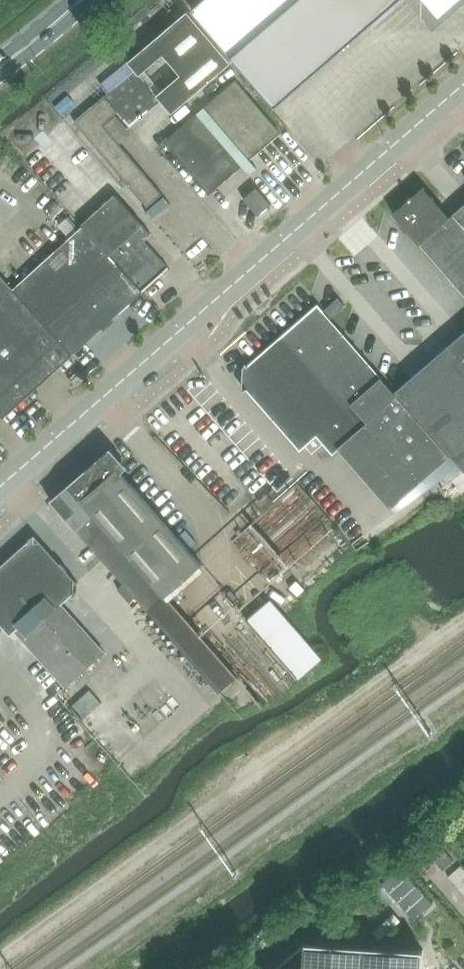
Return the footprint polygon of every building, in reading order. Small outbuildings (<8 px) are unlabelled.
[(190,10),(230,56),(239,48),(275,89),(276,88),(329,42),(360,15),(369,26),(399,0),(202,0),(190,10)] [(440,17),(459,0),(425,0),(440,17)] [(231,63),(188,12),(128,62),(134,69),(73,121),(119,175),(134,162),(103,125),(118,112),(130,125),(131,124),(160,99),(172,114),(231,63)] [(280,134),(234,80),(164,139),(211,194),(243,167),(248,172),(248,173),(257,169),(249,161),(280,134)] [(134,162),(119,175),(147,207),(162,194),(134,162)] [(245,199),(247,202),(258,214),(257,215),(258,216),(271,205),(271,204),(270,205),(256,189),(257,188),(256,187),(243,199),(244,200),(245,199)] [(450,218),(424,188),(393,214),(452,280),(461,291),(463,294),(463,205),(450,218)] [(113,192),(79,223),(118,263),(120,262),(145,290),(169,268),(168,267),(143,240),(151,234),(113,192)] [(79,223),(18,279),(80,347),(141,292),(142,293),(145,290),(120,262),(118,263),(79,223)] [(18,279),(11,285),(0,274),(0,416),(2,418),(80,347),(18,279)] [(461,291),(452,280),(444,287),(453,297),(461,291)] [(338,298),(324,310),(331,318),(345,306),(338,298)] [(243,385),(300,450),(317,434),(334,453),(340,448),(391,506),(428,474),(449,456),(318,306),(244,370),(243,385)] [(367,358),(396,392),(463,470),(463,333),(410,379),(381,346),(367,358)] [(130,601),(136,596),(220,693),(236,678),(165,595),(202,565),(118,470),(87,495),(74,480),(51,501),(123,584),(118,588),(130,601)] [(68,688),(106,653),(63,605),(81,589),(34,537),(0,568),(0,625),(10,636),(16,630),(29,644),(68,688)] [(270,599),(249,617),(247,619),(300,679),(323,659),(270,599)] [(421,848),(422,850),(441,871),(452,862),(431,838),(421,848)] [(446,877),(463,897),(463,867),(461,864),(459,866),(454,861),(447,866),(452,872),(446,877)] [(382,883),(414,919),(433,902),(400,866),(382,883)] [(423,950),(306,942),(275,968),(422,968),(423,950)]
